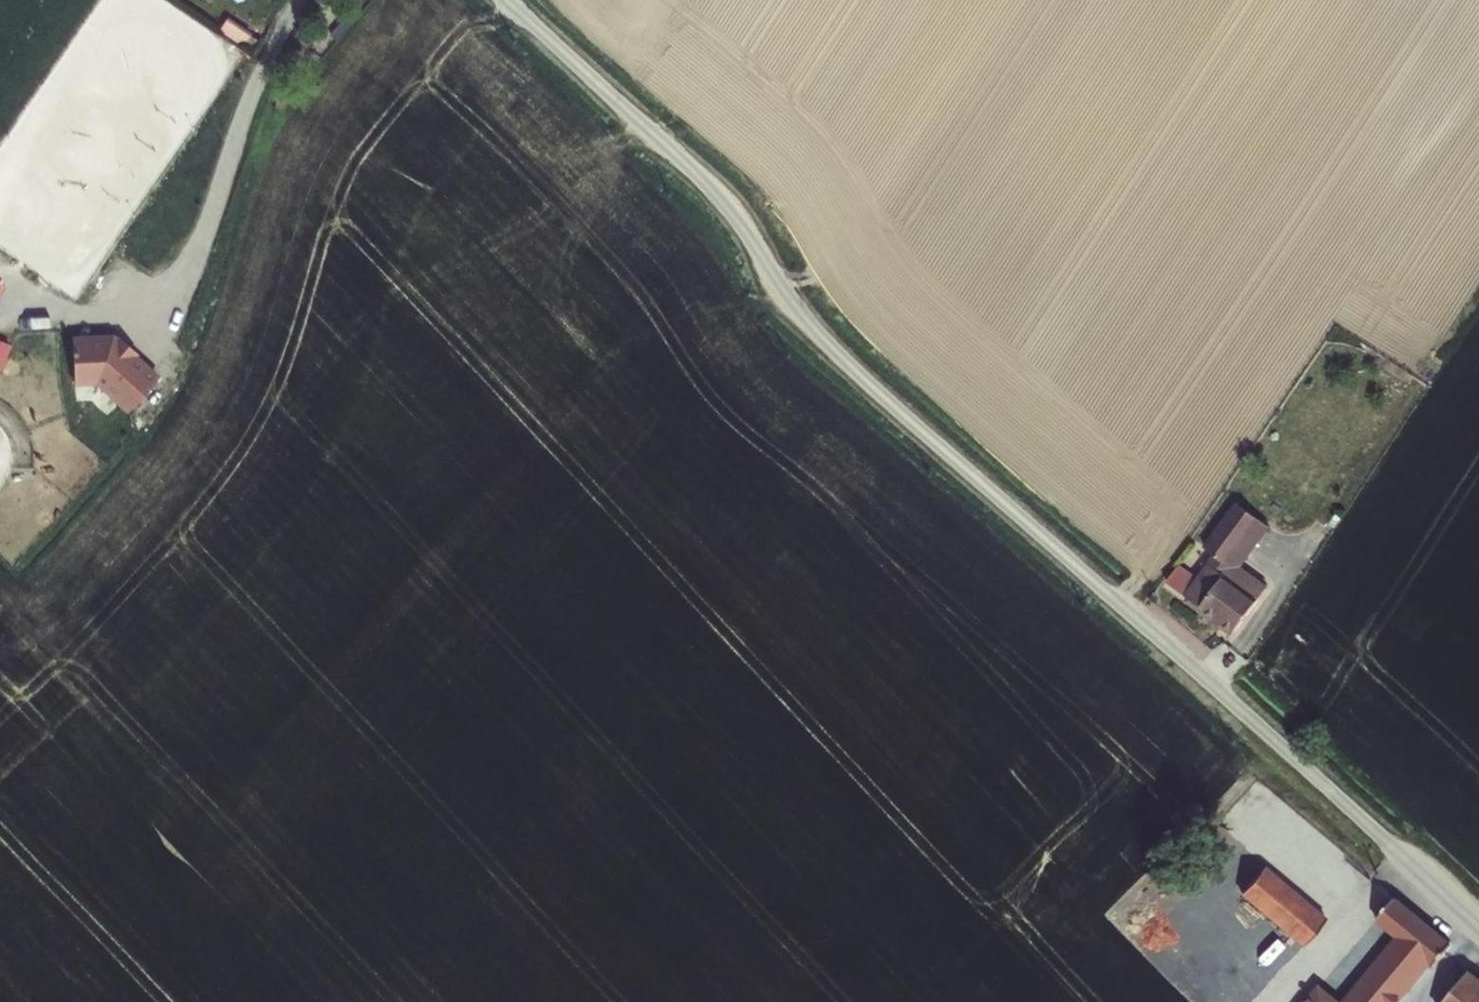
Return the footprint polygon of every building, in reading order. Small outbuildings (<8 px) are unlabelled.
[(70,333),(73,386),(97,383),(128,410),(159,377),(114,330),(70,333)] [(11,342),(0,338),(0,371),(11,342)] [(1180,561),(1169,577),(1236,628),(1269,585),(1240,563),(1270,522),(1238,499),(1201,553),(1210,559),(1199,576),(1180,561)] [(1306,943),(1329,917),(1267,864),(1244,890),(1306,943)] [(1305,1001),(1397,1001),(1429,965),(1436,970),(1457,945),(1398,896),(1380,916),(1402,936),(1343,1001),(1321,983),(1305,1001)] [(1471,967),(1442,1000),(1444,1001),(1478,1001),(1478,974),(1471,967)]
